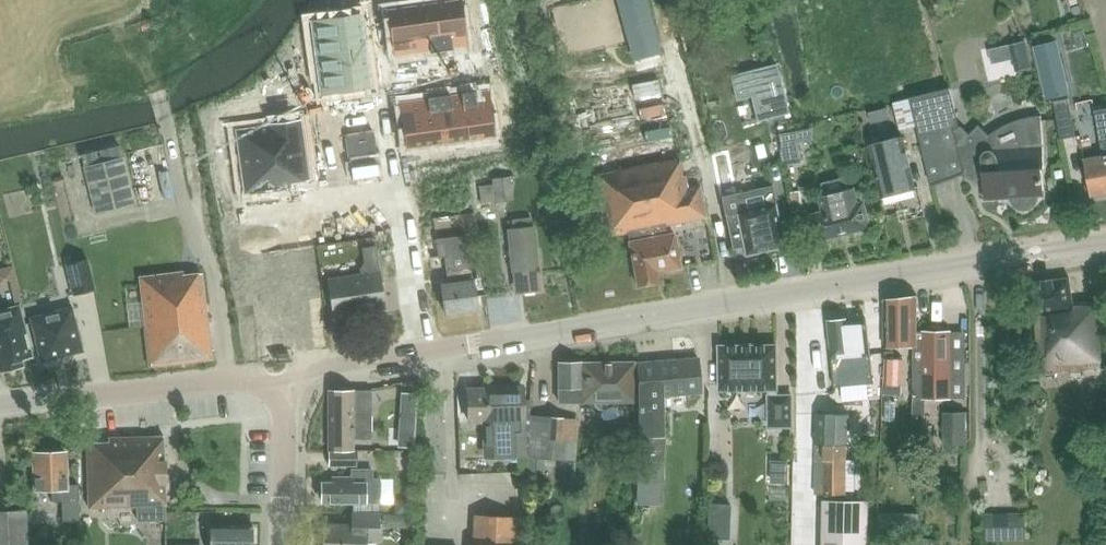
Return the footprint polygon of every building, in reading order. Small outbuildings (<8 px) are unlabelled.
[(458,0),(434,4),(441,50),(452,49),(452,46),(464,44),(458,0)] [(478,3),(484,24),(497,20),(491,0),(489,0),(478,3)] [(583,23),(615,18),(612,0),(579,0),(583,23)] [(434,4),(389,10),(395,54),(429,49),(429,52),(441,50),(434,4)] [(658,71),(638,4),(619,9),(640,77),(658,71)] [(343,17),(312,22),(316,57),(364,50),(359,15),(350,16),(350,15),(343,16),(343,17)] [(1056,42),(1036,46),(1048,98),(1068,93),(1056,42)] [(364,50),(316,57),(321,92),(353,88),(353,89),(360,88),(360,87),(369,85),(364,50)] [(776,63),(744,71),(752,102),(757,121),(789,113),(776,63)] [(606,127),(669,115),(664,86),(600,98),(606,127)] [(950,88),(911,98),(933,185),(966,173),(969,175),(972,176),(976,177),(980,177),(983,177),(984,194),(1002,193),(1002,197),(1011,196),(1012,201),(1014,204),(1018,207),(1022,208),(1027,208),(1031,206),(1034,203),(1036,199),(1036,195),(1043,194),(1041,168),(1044,168),(1041,115),(1039,115),(1039,118),(1030,118),(1021,120),(1012,123),(1004,127),(996,132),(990,138),(979,129),(966,143),(959,144),(955,129),(959,128),(950,88)] [(473,90),(462,92),(462,94),(468,138),(492,135),(486,91),(474,93),(473,90)] [(449,93),(438,95),(444,142),(468,138),(462,94),(450,96),(449,93)] [(427,99),(402,102),(408,147),(444,142),(438,95),(427,96),(427,99)] [(893,100),(898,127),(915,124),(909,97),(893,100)] [(1070,98),(1054,101),(1062,140),(1077,137),(1070,98)] [(1095,110),(1102,149),(1103,149),(1104,156),(1085,159),(1092,196),(1105,193),(1105,108),(1095,110)] [(869,112),(872,123),(881,121),(878,110),(869,112)] [(300,119),(268,123),(277,189),(288,187),(292,186),(291,182),(309,179),(300,119)] [(267,126),(236,130),(239,153),(238,153),(241,170),(244,191),(244,193),(266,190),(277,189),(268,123),(267,123),(267,126)] [(217,124),(204,126),(207,147),(220,145),(217,124)] [(800,161),(795,131),(778,133),(783,164),(800,161)] [(869,145),(882,196),(916,188),(903,137),(869,145)] [(347,138),(335,140),(336,150),(349,149),(347,138)] [(120,147),(80,155),(92,211),(132,202),(121,150),(120,147)] [(349,149),(336,150),(337,161),(350,159),(349,149)] [(729,155),(714,158),(733,248),(744,246),(746,254),(786,246),(773,186),(737,194),(729,155)] [(595,174),(607,236),(629,232),(631,241),(629,241),(637,284),(658,280),(657,272),(681,268),(674,233),(667,234),(666,225),(706,217),(700,185),(687,188),(685,175),(682,176),(679,158),(678,158),(595,174)] [(447,173),(434,175),(436,186),(449,184),(447,173)] [(480,184),(482,202),(512,198),(509,175),(491,177),(492,183),(480,184)] [(845,178),(823,184),(826,195),(819,197),(823,212),(812,214),(819,241),(871,228),(864,201),(858,203),(854,188),(848,190),(845,178)] [(449,184),(436,186),(437,196),(450,195),(449,184)] [(512,230),(507,230),(508,237),(512,271),(517,271),(520,292),(539,289),(533,227),(532,217),(511,220),(512,230)] [(473,280),(467,236),(436,240),(438,259),(445,258),(449,284),(441,285),(446,317),(478,313),(474,280),(473,280)] [(368,273),(327,279),(332,317),(385,309),(376,245),(364,247),(368,273)] [(88,258),(67,263),(74,293),(95,288),(88,258)] [(183,271),(139,276),(150,366),(212,358),(202,273),(184,275),(183,271)] [(1036,315),(1039,371),(1104,368),(1101,302),(1073,303),(1070,277),(1027,283),(1031,316),(1036,315)] [(887,302),(887,348),(917,348),(920,348),(921,335),(921,298),(887,302)] [(0,371),(23,366),(22,359),(32,357),(20,304),(0,309),(0,370),(0,371)] [(73,306),(30,317),(41,361),(84,350),(73,306)] [(831,320),(828,320),(831,345),(830,345),(831,358),(832,358),(834,387),(842,386),(868,383),(873,383),(870,354),(866,318),(848,320),(847,319),(844,319),(841,316),(834,317),(831,320)] [(917,348),(916,401),(952,402),(952,335),(921,335),(920,348),(917,348)] [(777,345),(719,345),(720,390),(769,389),(769,427),(792,426),(792,395),(777,395),(777,345)] [(640,362),(636,363),(638,436),(638,462),(664,461),(664,435),(664,396),(701,393),(697,357),(640,362)] [(582,361),(558,362),(560,402),(582,402),(594,402),(594,404),(595,405),(595,406),(596,407),(597,407),(598,408),(599,408),(599,409),(600,409),(601,409),(602,409),(603,409),(604,408),(606,408),(606,407),(607,406),(608,405),(608,404),(609,403),(609,402),(636,403),(636,361),(582,362),(582,361)] [(483,389),(468,389),(469,421),(483,420),(484,457),(500,457),(523,456),(522,419),(523,419),(522,387),(483,389)] [(373,391),(331,391),(331,451),(357,451),(357,439),(373,439),(373,391)] [(967,445),(967,412),(943,412),(944,445),(967,445)] [(817,450),(821,450),(820,495),(826,495),(847,496),(849,496),(851,446),(847,446),(848,414),(817,413),(817,445),(817,450)] [(532,414),(527,472),(543,473),(545,457),(576,460),(578,430),(565,428),(566,417),(548,416),(532,414)] [(398,428),(397,446),(413,447),(414,429),(398,428)] [(90,444),(91,510),(137,509),(138,522),(164,522),(163,505),(167,505),(165,437),(110,438),(110,444),(90,444)] [(38,452),(33,452),(35,489),(51,489),(51,501),(62,501),(62,521),(79,521),(78,484),(66,484),(65,451),(48,451),(45,449),(41,449),(38,452)] [(328,453),(329,465),(356,464),(356,452),(328,453)] [(1023,491),(1019,461),(1005,462),(1009,493),(1023,491)] [(355,478),(336,478),(336,484),(325,484),(325,503),(382,504),(382,482),(375,481),(375,472),(355,471),(355,478)] [(824,500),(823,544),(868,544),(868,501),(847,500),(847,496),(826,495),(826,500),(824,500)] [(395,505),(395,513),(408,514),(408,501),(401,500),(395,505)] [(25,509),(0,510),(0,544),(27,544),(25,509)] [(892,513),(879,512),(878,530),(891,531),(892,513)] [(325,544),(368,544),(368,539),(380,540),(381,516),(355,514),(354,525),(326,523),(325,544)] [(395,515),(394,523),(400,527),(406,527),(406,515),(395,515)] [(517,520),(517,517),(474,515),(473,544),(515,544),(517,520)] [(211,538),(213,540),(213,544),(254,544),(254,526),(224,526),(213,526),(213,527),(211,530),(211,538)]
